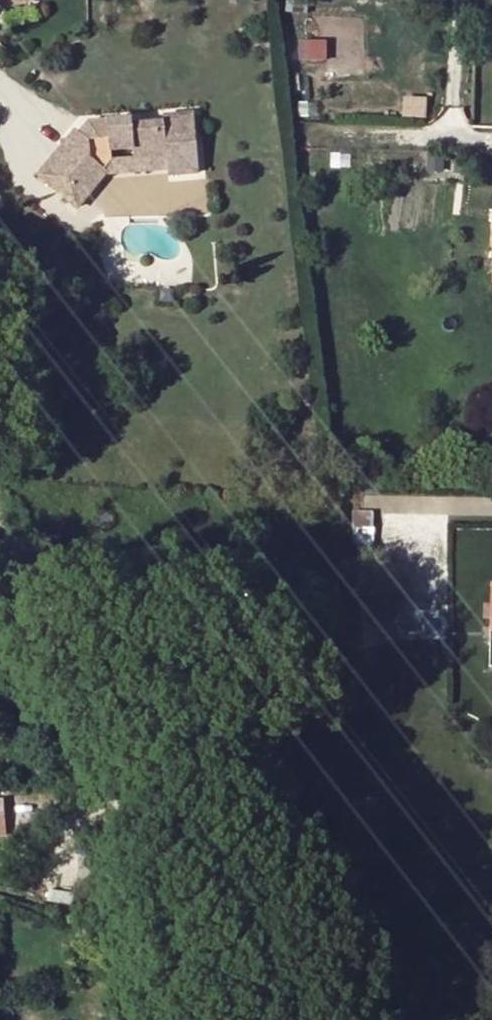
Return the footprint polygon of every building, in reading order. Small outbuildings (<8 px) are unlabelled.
[(3,15),(37,6),(36,0),(0,0),(0,1),(3,15)] [(303,39),(303,58),(332,58),(332,39),(303,39)] [(85,130),(80,127),(38,181),(75,210),(101,176),(101,164),(168,160),(169,173),(169,178),(203,176),(199,115),(163,117),(164,127),(135,128),(134,118),(109,120),(110,140),(98,141),(85,130)] [(92,121),(85,130),(98,141),(110,140),(109,120),(92,121)] [(101,164),(101,176),(169,173),(168,160),(101,164)] [(5,836),(2,804),(9,804),(7,790),(0,791),(0,836),(5,836)]
